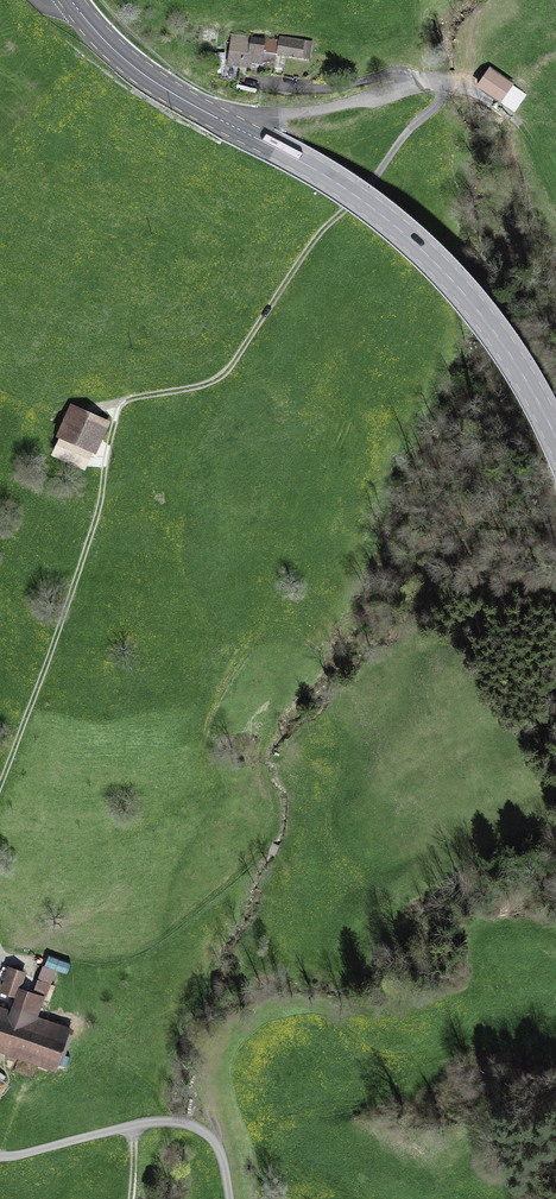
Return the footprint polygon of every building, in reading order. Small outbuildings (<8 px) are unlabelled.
[(262,40),(231,37),(229,64),(249,66),(250,64),(259,65),(262,40)] [(307,42),(282,39),(280,56),(306,59),(307,42)] [(515,83),(493,69),(480,88),(503,102),(515,83)] [(107,421),(71,405),(56,439),(92,454),(107,421)] [(56,979),(61,965),(47,960),(42,973),(56,979)] [(25,971),(10,965),(0,993),(15,998),(25,971)] [(59,1066),(70,1029),(36,1018),(43,997),(22,990),(15,1011),(0,1007),(0,1047),(59,1066)]
